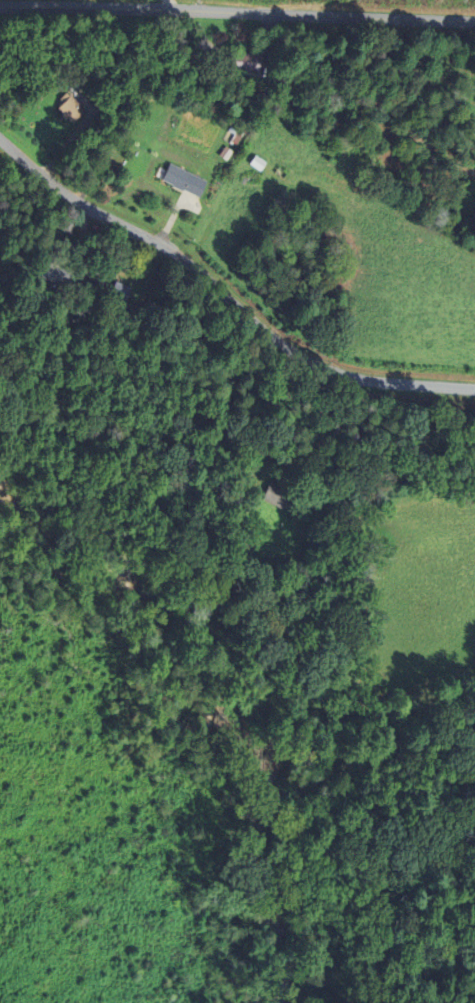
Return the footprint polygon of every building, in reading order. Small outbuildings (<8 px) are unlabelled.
[(251,75),(261,76),(262,55),(233,53),(233,57),(232,74),(251,75)] [(61,64),(59,63),(65,55),(72,60),(76,63),(69,71),(61,64)] [(85,110),(73,122),(68,118),(65,121),(60,115),(63,113),(58,108),(64,102),(60,98),(66,92),(70,96),(71,95),(85,110)] [(219,154),(225,146),(230,149),(225,158),(219,154)] [(168,169),(171,163),(208,182),(199,198),(198,197),(183,190),(183,191),(173,186),(173,185),(172,184),(163,180),(168,169)] [(43,278),(48,262),(73,272),(67,287),(43,278)] [(110,297),(115,283),(132,289),(126,303),(110,297)] [(262,497),(270,481),(290,492),(282,507),(262,497)]
